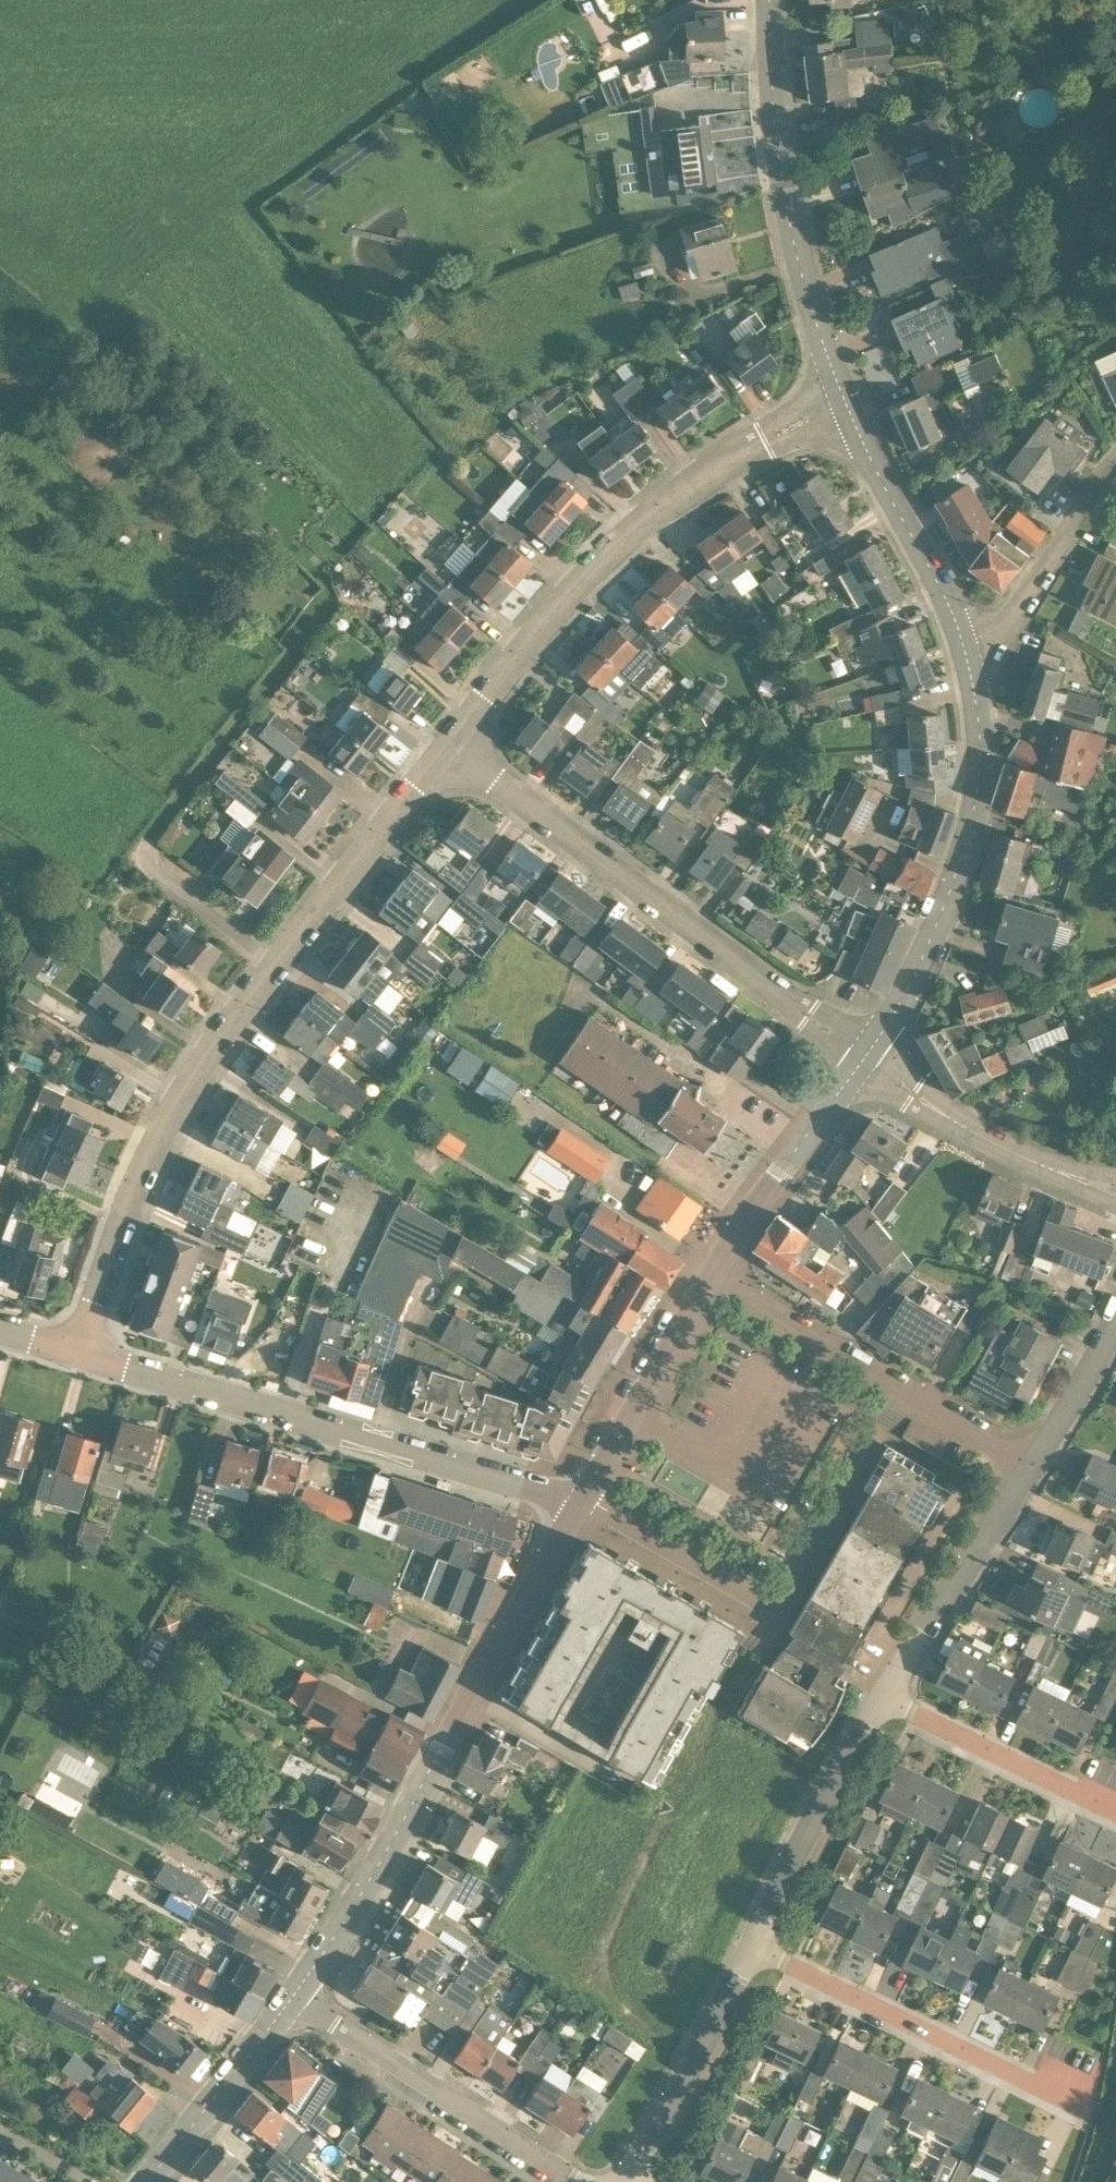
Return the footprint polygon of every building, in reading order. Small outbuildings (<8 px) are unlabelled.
[(720,60),(718,9),(683,11),(664,37),(666,53),(619,71),(629,100),(694,77),(688,59),(720,60)] [(890,45),(888,21),(856,26),(857,39),(806,44),(809,73),(865,65),(863,50),(885,47),(889,62),(901,60),(900,53),(903,53),(901,44),(890,45)] [(889,62),(885,47),(863,50),(865,65),(809,73),(812,102),(840,99),(843,130),(863,125),(860,96),(867,96),(865,76),(873,76),(873,73),(894,71),(893,64),(901,63),(901,60),(889,62)] [(429,84),(435,101),(449,96),(444,79),(429,84)] [(656,123),(653,102),(606,111),(581,120),(583,154),(610,148),(618,214),(677,207),(676,192),(689,191),(689,184),(715,183),(708,115),(656,123)] [(874,216),(914,203),(903,172),(950,157),(938,118),(887,135),(892,150),(856,161),(874,216)] [(734,268),(720,220),(679,231),(685,256),(691,254),(698,278),(734,268)] [(942,242),(937,229),(878,253),(884,268),(874,272),(883,294),(926,276),(930,284),(931,284),(932,288),(950,279),(949,277),(967,270),(958,245),(965,243),(961,234),(942,242)] [(997,282),(1012,270),(1001,258),(988,271),(997,282)] [(919,362),(975,339),(950,279),(932,288),(938,302),(894,320),(909,354),(915,351),(919,362)] [(746,383),(773,363),(753,334),(764,326),(754,312),(730,331),(739,345),(726,354),(746,383)] [(997,335),(1012,327),(1005,313),(990,321),(997,335)] [(974,387),(1007,373),(999,355),(967,370),(974,387)] [(943,438),(954,433),(936,391),(942,389),(931,368),(911,377),(921,397),(893,409),(911,450),(942,437),(943,438)] [(1104,375),(1115,400),(1115,369),(1104,375)] [(697,418),(723,400),(703,372),(678,390),(697,418)] [(642,412),(654,404),(635,377),(623,386),(642,412)] [(630,420),(642,412),(623,386),(611,394),(630,420)] [(675,434),(697,418),(678,390),(656,407),(675,434)] [(527,427),(538,420),(530,408),(519,415),(527,427)] [(1071,439),(1044,419),(1008,468),(1038,490),(1054,468),(1064,474),(1070,466),(1075,469),(1087,452),(1083,448),(1083,436),(1071,439)] [(630,467),(654,450),(634,422),(611,439),(630,467)] [(509,438),(515,431),(508,425),(503,432),(509,438)] [(607,484),(630,467),(611,439),(603,428),(579,445),(607,484)] [(439,458),(433,465),(445,475),(451,467),(439,458)] [(575,475),(556,458),(530,491),(565,523),(585,500),(567,485),(575,475)] [(805,515),(832,497),(817,474),(790,493),(805,515)] [(547,544),(565,523),(530,491),(517,479),(488,511),(501,523),(520,540),(530,528),(547,544)] [(994,524),(970,485),(939,504),(960,539),(991,522),(993,525),(994,524)] [(824,542),(850,523),(832,497),(805,515),(824,542)] [(761,516),(766,524),(777,539),(787,531),(772,508),(761,516)] [(783,548),(777,539),(766,524),(756,532),(742,512),(718,529),(745,570),(746,569),(743,565),(767,548),(771,555),(783,548)] [(382,513),(374,522),(380,528),(388,519),(382,513)] [(1036,547),(1045,533),(1017,513),(1007,526),(1036,547)] [(994,537),(989,527),(993,525),(991,522),(960,539),(961,541),(959,542),(976,565),(973,568),(1001,589),(1007,588),(1029,556),(1015,546),(1018,541),(1012,538),(1010,542),(998,532),(994,537)] [(512,585),(530,563),(513,548),(520,540),(501,523),(493,532),(505,543),(487,562),(512,585)] [(742,599),(730,581),(745,570),(718,529),(695,545),(709,564),(697,572),(714,592),(716,591),(732,605),(742,599)] [(851,586),(884,566),(872,544),(843,561),(851,575),(846,578),(851,586)] [(359,546),(350,556),(362,567),(371,557),(359,546)] [(786,551),(770,562),(777,575),(794,563),(786,551)] [(831,552),(812,564),(820,578),(839,566),(831,552)] [(486,563),(475,553),(447,585),(466,601),(475,591),(493,607),(512,585),(487,562),(486,563)] [(1099,556),(1089,577),(1095,580),(1083,606),(1082,606),(1081,607),(1083,608),(1083,607),(1115,624),(1115,564),(1099,556)] [(901,596),(884,566),(851,586),(852,589),(857,586),(872,612),(901,596)] [(426,567),(417,576),(439,596),(450,606),(432,626),(458,647),(475,626),(457,611),(466,602),(447,585),(426,567)] [(687,583),(670,567),(650,587),(674,610),(694,589),(705,600),(714,592),(697,572),(696,573),(687,583)] [(773,600),(787,591),(775,575),(762,585),(773,600)] [(648,624),(638,635),(656,653),(667,641),(686,622),(674,610),(650,587),(631,608),(648,624)] [(835,644),(867,627),(860,614),(828,629),(835,644)] [(437,670),(458,647),(432,626),(421,617),(410,629),(421,638),(412,648),(389,629),(381,639),(411,664),(419,654),(437,670)] [(895,632),(888,617),(867,627),(835,644),(841,655),(854,649),(860,666),(888,656),(891,663),(922,651),(913,625),(895,632)] [(764,618),(752,625),(760,637),(771,629),(764,618)] [(630,643),(613,627),(593,648),(629,683),(629,682),(629,681),(656,653),(638,635),(630,643)] [(618,725),(625,714),(609,703),(620,691),(629,683),(593,648),(573,669),(591,685),(582,694),(594,708),(611,720),(618,725)] [(902,692),(933,681),(922,651),(891,663),(902,692)] [(1066,693),(1059,690),(1064,671),(1059,669),(1062,658),(1043,653),(1044,652),(1042,651),(1037,664),(1039,665),(1024,712),(1045,720),(1046,716),(1059,719),(1093,731),(1093,729),(1105,732),(1109,719),(1097,715),(1101,701),(1067,691),(1066,693)] [(421,692),(400,676),(383,663),(366,684),(359,693),(386,716),(393,707),(403,715),(421,692)] [(713,715),(725,697),(709,686),(697,704),(713,715)] [(875,712),(900,708),(896,692),(872,697),(875,712)] [(371,754),(388,733),(378,725),(386,716),(359,693),(350,703),(360,712),(344,732),(371,754)] [(586,721),(594,708),(573,693),(549,725),(534,715),(515,741),(539,759),(574,712),(586,721)] [(590,747),(611,720),(594,708),(586,721),(566,749),(575,755),(560,775),(584,792),(598,774),(608,781),(610,778),(620,765),(610,757),(608,760),(590,747)] [(878,727),(903,725),(900,708),(875,712),(878,727)] [(275,713),(267,724),(297,748),(306,737),(275,713)] [(907,747),(940,742),(938,715),(905,718),(907,747)] [(1089,789),(1099,752),(1097,752),(1101,735),(1059,722),(1049,757),(1020,741),(1016,747),(1071,784),(1089,789)] [(288,760),(297,748),(267,724),(258,735),(288,760)] [(354,775),(371,754),(344,732),(328,753),(354,775)] [(663,798),(635,777),(654,751),(639,740),(620,765),(610,778),(619,784),(603,806),(629,825),(646,803),(655,810),(663,798)] [(933,793),(932,775),(943,774),(940,742),(907,747),(909,773),(903,774),(905,787),(933,793)] [(1071,784),(1016,747),(1011,755),(1047,775),(1006,761),(992,806),(1025,817),(1033,791),(1042,795),(1041,800),(1081,815),(1089,795),(1047,780),(1047,777),(1071,784)] [(322,817),(340,794),(296,760),(280,781),(284,785),(322,817)] [(735,789),(730,786),(720,779),(714,774),(701,792),(697,790),(688,801),(692,804),(688,809),(674,799),(665,794),(663,798),(655,810),(649,818),(656,824),(647,838),(672,857),(697,821),(707,828),(735,789)] [(857,833),(877,791),(850,777),(824,827),(847,840),(852,831),(857,833)] [(233,782),(227,778),(224,782),(224,781),(219,786),(234,799),(256,815),(265,804),(235,780),(233,782)] [(304,840),(322,817),(284,785),(276,786),(270,793),(270,798),(276,802),(268,812),(304,840)] [(220,838),(227,843),(273,880),(291,857),(255,829),(252,832),(246,828),(256,815),(234,799),(224,811),(235,819),(220,838)] [(915,848),(936,856),(953,813),(932,805),(928,816),(909,808),(900,833),(918,840),(915,848)] [(492,825),(468,808),(458,822),(457,821),(446,835),(473,854),(494,825),(493,824),(492,825)] [(744,870),(764,841),(752,832),(741,846),(730,838),(721,850),(710,843),(690,870),(713,887),(732,861),(744,870)] [(1036,865),(1040,848),(998,833),(983,883),(1007,891),(1005,899),(1018,903),(1020,894),(1024,895),(1033,863),(1036,865)] [(254,903),(273,880),(227,843),(204,874),(216,884),(221,877),(254,903)] [(522,887),(541,861),(515,843),(497,867),(494,871),(490,876),(491,877),(516,895),(522,887)] [(865,871),(864,874),(858,887),(879,897),(882,892),(886,894),(889,889),(902,895),(906,887),(922,895),(931,871),(906,858),(905,862),(879,848),(867,867),(887,879),(886,881),(865,871)] [(460,893),(482,866),(470,857),(459,872),(446,862),(436,874),(460,893)] [(482,910),(484,906),(474,899),(491,877),(490,876),(494,871),(483,864),(482,866),(460,893),(482,910)] [(453,902),(411,870),(394,892),(434,923),(435,923),(432,920),(441,909),(445,912),(449,907),(477,928),(488,914),(482,910),(460,893),(453,902)] [(560,916),(581,890),(558,873),(538,899),(560,916)] [(740,877),(726,896),(735,903),(749,883),(740,877)] [(858,887),(852,898),(851,900),(873,911),(879,897),(858,887)] [(582,932),(601,905),(581,890),(560,916),(582,932)] [(378,913),(418,943),(419,944),(421,941),(420,941),(434,923),(394,892),(378,913)] [(526,934),(534,923),(527,917),(536,907),(525,898),(508,920),(526,934)] [(1043,975),(1060,921),(1008,906),(999,934),(1012,938),(1006,963),(1043,975)] [(912,926),(916,914),(899,907),(894,917),(880,910),(877,917),(854,910),(849,924),(870,937),(873,931),(901,949),(912,926)] [(768,946),(782,926),(759,911),(746,931),(768,946)] [(622,962),(642,937),(618,918),(599,944),(622,962)] [(870,937),(849,924),(845,934),(862,941),(855,955),(842,949),(833,969),(850,976),(850,977),(882,993),(901,949),(873,931),(870,937)] [(218,950),(193,929),(178,948),(157,931),(144,948),(162,961),(170,951),(199,974),(218,950)] [(402,963),(388,953),(389,951),(364,930),(346,953),(386,985),(387,984),(395,972),(401,977),(407,970),(426,984),(436,972),(411,952),(402,963)] [(799,962),(810,944),(790,931),(778,949),(799,962)] [(558,956),(572,965),(587,944),(573,934),(558,956)] [(620,999),(634,1009),(649,988),(664,967),(656,961),(662,952),(642,937),(622,962),(633,969),(626,980),(631,984),(620,999)] [(21,969),(54,984),(68,952),(35,938),(21,969)] [(446,960),(421,941),(419,944),(418,943),(411,952),(436,972),(446,960)] [(583,974),(599,953),(587,944),(572,965),(583,974)] [(376,999),(386,985),(346,953),(330,974),(356,994),(367,1002),(372,996),(376,999)] [(681,1007),(702,981),(679,964),(660,990),(681,1007)] [(1085,978),(1090,991),(1115,981),(1115,967),(1085,978)] [(170,1016),(187,992),(160,972),(142,996),(170,1016)] [(144,1062),(157,1042),(156,1041),(159,1037),(140,1024),(147,1015),(101,981),(86,1002),(115,1023),(108,1036),(144,1062)] [(703,1022),(723,997),(702,981),(681,1007),(675,1015),(695,1030),(685,1044),(695,1052),(712,1028),(703,1022)] [(1012,1012),(1005,987),(976,995),(975,990),(959,995),(967,1025),(1012,1012)] [(649,988),(634,1009),(644,1016),(659,996),(649,988)] [(355,1023),(316,991),(298,1014),(337,1045),(350,1029),(376,1048),(387,1033),(361,1014),(355,1023)] [(387,1033),(397,1021),(372,1001),(361,1014),(387,1033)] [(757,1062),(776,1036),(732,1005),(725,1015),(737,1024),(726,1039),(723,1037),(720,1042),(715,1049),(738,1065),(746,1053),(757,1062)] [(308,1054),(322,1064),(324,1061),(337,1045),(298,1014),(282,1035),(290,1042),(307,1056),(308,1054)] [(425,1016),(402,1045),(410,1051),(433,1022),(425,1016)] [(701,1151),(723,1120),(696,1101),(699,1086),(683,1081),(589,1016),(557,1062),(625,1110),(616,1124),(664,1157),(679,1135),(701,1151)] [(1027,1043),(1052,1033),(1045,1016),(1020,1026),(1027,1043)] [(973,1043),(962,1022),(942,1029),(917,1036),(920,1042),(922,1041),(940,1073),(978,1049),(974,1042),(973,1043)] [(1013,1066),(1035,1058),(1029,1043),(1008,1052),(1013,1066)] [(463,1044),(448,1068),(471,1082),(486,1058),(463,1044)] [(982,1059),(978,1049),(940,1073),(954,1096),(1008,1070),(998,1052),(982,1059)] [(307,1084),(295,1072),(267,1052),(251,1075),(277,1094),(285,1084),(309,1102),(315,1094),(337,1111),(346,1099),(314,1074),(307,1084)] [(349,1080),(324,1061),(322,1064),(314,1074),(346,1099),(350,1094),(343,1089),(349,1080)] [(134,1081),(103,1063),(96,1075),(79,1064),(67,1084),(82,1093),(85,1088),(92,1091),(91,1092),(118,1107),(134,1081)] [(521,1084),(490,1063),(474,1090),(503,1109),(521,1084)] [(26,1081),(29,1074),(18,1069),(15,1077),(26,1081)] [(58,1109),(64,1095),(42,1085),(36,1099),(58,1109)] [(268,1145),(282,1121),(238,1095),(223,1120),(268,1145)] [(93,1156),(101,1140),(86,1133),(91,1121),(64,1112),(53,1138),(93,1156)] [(911,1139),(875,1115),(862,1134),(856,1130),(827,1173),(850,1190),(852,1189),(865,1202),(871,1196),(857,1180),(870,1161),(888,1173),(911,1139)] [(254,1169),(268,1145),(223,1120),(210,1143),(254,1169)] [(334,1157),(342,1145),(316,1127),(308,1139),(334,1157)] [(458,1157),(466,1143),(442,1130),(434,1144),(458,1157)] [(596,1182),(609,1160),(561,1131),(548,1153),(589,1177),(596,1182)] [(81,1182),(93,1156),(53,1138),(37,1173),(62,1187),(67,1176),(81,1182)] [(233,1208),(243,1185),(228,1179),(229,1177),(200,1164),(189,1186),(233,1208)] [(996,1247),(1011,1253),(1012,1251),(1022,1224),(1009,1219),(1022,1186),(994,1174),(980,1207),(976,1217),(1003,1229),(996,1247)] [(677,1236),(699,1207),(658,1176),(637,1206),(677,1236)] [(623,1264),(640,1236),(645,1229),(599,1200),(597,1203),(594,1201),(600,1191),(596,1182),(589,1177),(578,1193),(584,1194),(562,1225),(579,1234),(576,1237),(606,1254),(623,1264)] [(883,1224),(907,1192),(893,1181),(871,1211),(883,1224)] [(310,1205),(315,1196),(291,1184),(286,1194),(310,1205)] [(232,1210),(233,1208),(189,1186),(176,1214),(205,1227),(202,1234),(245,1255),(252,1242),(221,1227),(229,1209),(232,1210)] [(292,1240),(310,1205),(286,1194),(277,1212),(294,1221),(286,1237),(292,1240)] [(13,1248),(3,1285),(40,1295),(46,1278),(56,1280),(67,1237),(27,1222),(32,1205),(16,1199),(0,1240),(13,1248)] [(1070,1228),(1077,1209),(1055,1200),(1049,1219),(1047,1218),(1034,1252),(1069,1265),(1080,1232),(1070,1228)] [(442,1283),(454,1259),(444,1244),(452,1229),(402,1201),(358,1298),(362,1300),(399,1321),(420,1274),(442,1283)] [(891,1291),(914,1264),(866,1206),(841,1228),(844,1235),(848,1240),(874,1272),(854,1293),(866,1305),(886,1284),(891,1291)] [(796,1283),(835,1222),(834,1221),(835,1220),(822,1211),(813,1224),(802,1230),(776,1270),(796,1283)] [(802,1230),(779,1214),(768,1230),(756,1248),(770,1258),(766,1264),(776,1270),(802,1230)] [(840,1228),(835,1222),(796,1283),(807,1291),(826,1262),(818,1260),(825,1248),(836,1256),(848,1240),(844,1235),(841,1228),(840,1228)] [(219,1267),(224,1254),(199,1245),(199,1244),(163,1231),(157,1248),(194,1261),(195,1258),(219,1267)] [(1103,1277),(1114,1244),(1080,1232),(1069,1265),(1103,1277)] [(640,1236),(623,1264),(653,1282),(654,1281),(663,1287),(679,1261),(640,1236)] [(606,1360),(623,1331),(567,1299),(516,1271),(519,1268),(467,1238),(456,1256),(516,1294),(510,1304),(542,1323),(563,1335),(606,1360)] [(188,1277),(194,1261),(157,1248),(151,1263),(188,1277)] [(1011,1253),(1001,1277),(1020,1285),(1030,1258),(1012,1251),(1011,1253)] [(529,1252),(519,1268),(516,1271),(567,1299),(623,1331),(653,1282),(623,1264),(606,1254),(588,1284),(550,1262),(549,1264),(529,1252)] [(825,1303),(844,1273),(826,1262),(807,1291),(825,1303)] [(182,1292),(188,1277),(151,1263),(146,1279),(182,1292)] [(898,1346),(933,1287),(911,1274),(916,1267),(914,1264),(891,1291),(893,1293),(856,1333),(867,1340),(873,1330),(881,1336),(898,1346)] [(176,1308),(182,1292),(146,1279),(140,1294),(176,1308)] [(227,1354),(239,1320),(225,1315),(234,1292),(215,1285),(205,1312),(211,1314),(199,1345),(227,1354)] [(915,1356),(950,1297),(933,1287),(898,1346),(915,1356)] [(1091,1312),(1097,1298),(1085,1293),(1079,1307),(1091,1312)] [(170,1323),(176,1308),(140,1294),(134,1310),(170,1323)] [(932,1367),(941,1352),(967,1307),(950,1297),(915,1356),(932,1367)] [(976,1338),(994,1307),(981,1299),(963,1330),(976,1338)] [(375,1407),(394,1348),(402,1322),(399,1321),(362,1300),(352,1338),(359,1341),(343,1398),(356,1401),(375,1407)] [(189,1348),(194,1335),(169,1326),(170,1323),(134,1310),(128,1326),(164,1340),(164,1339),(189,1348)] [(453,1314),(437,1342),(487,1368),(577,1412),(592,1384),(549,1359),(543,1368),(530,1363),(496,1346),(493,1351),(471,1341),(477,1327),(453,1314)] [(343,1398),(359,1341),(352,1338),(340,1334),(343,1322),(326,1316),(314,1357),(310,1355),(307,1366),(310,1367),(305,1385),(331,1393),(330,1394),(343,1398)] [(1037,1386),(1045,1372),(1041,1370),(1054,1340),(1020,1321),(1013,1334),(1003,1353),(1006,1355),(1001,1366),(1037,1386)] [(606,1360),(563,1335),(556,1346),(549,1359),(592,1384),(606,1360)] [(577,1412),(487,1368),(437,1342),(485,1367),(518,1385),(537,1397),(533,1406),(531,1405),(530,1405),(525,1424),(561,1442),(577,1412)] [(460,1377),(429,1368),(417,1364),(413,1376),(408,1374),(399,1405),(408,1408),(406,1414),(421,1419),(425,1416),(426,1415),(436,1418),(436,1420),(438,1424),(451,1428),(449,1433),(462,1437),(475,1440),(479,1439),(479,1436),(494,1393),(472,1386),(474,1381),(460,1377)] [(1037,1386),(1001,1366),(995,1376),(980,1368),(970,1386),(1004,1405),(1011,1391),(1030,1400),(1037,1386)] [(516,1454),(525,1424),(530,1405),(525,1403),(494,1393),(479,1436),(490,1440),(490,1443),(491,1446),(516,1454)] [(33,1421),(1,1413),(0,1415),(0,1464),(2,1464),(5,1457),(21,1462),(33,1421)] [(141,1472),(144,1462),(154,1431),(121,1421),(111,1452),(109,1461),(116,1463),(141,1472)] [(558,1449),(561,1442),(525,1424),(516,1454),(532,1458),(536,1456),(537,1453),(546,1456),(548,1450),(549,1450),(556,1449),(556,1448),(558,1449)] [(76,1508),(96,1442),(68,1433),(61,1454),(47,1450),(35,1495),(76,1508)] [(247,1484),(257,1449),(227,1440),(215,1480),(228,1484),(230,1479),(247,1484)] [(123,1493),(128,1478),(112,1473),(116,1463),(109,1461),(111,1452),(106,1450),(95,1484),(123,1493)] [(315,1490),(304,1486),(300,1481),(305,1464),(300,1462),(270,1453),(260,1482),(292,1491),(301,1495),(298,1503),(322,1513),(329,1493),(316,1489),(315,1490)] [(889,1457),(874,1483),(904,1501),(908,1494),(920,1474),(908,1467),(889,1457)] [(1093,1457),(1076,1492),(1110,1509),(1112,1505),(1115,1506),(1115,1468),(1093,1457)] [(514,1517),(390,1477),(388,1476),(388,1473),(378,1469),(375,1472),(372,1471),(353,1525),(373,1532),(444,1560),(461,1567),(494,1578),(514,1517)] [(937,1510),(948,1490),(920,1474),(908,1494),(937,1510)] [(204,1527),(216,1487),(198,1482),(187,1520),(204,1527)] [(889,1527),(904,1501),(874,1483),(858,1510),(889,1527)] [(928,1525),(937,1510),(908,1494),(904,1501),(889,1527),(904,1536),(915,1516),(928,1525)] [(909,1559),(917,1544),(904,1536),(889,1527),(858,1510),(828,1561),(873,1587),(880,1576),(894,1585),(898,1576),(884,1569),(895,1551),(909,1559)] [(917,1544),(928,1525),(915,1516),(904,1536),(917,1544)] [(1092,1575),(1100,1557),(1089,1551),(1096,1538),(1063,1522),(1047,1553),(1092,1575)] [(1103,1548),(1112,1552),(1115,1555),(1115,1533),(1112,1531),(1106,1544),(1103,1548)] [(506,1685),(499,1697),(605,1758),(604,1759),(653,1785),(660,1771),(669,1755),(677,1740),(687,1723),(693,1711),(702,1695),(710,1681),(720,1663),(737,1631),(738,1630),(702,1609),(699,1614),(690,1609),(693,1604),(669,1590),(664,1599),(655,1594),(660,1585),(633,1570),(630,1575),(621,1569),(624,1565),(588,1543),(577,1563),(568,1578),(559,1594),(553,1603),(552,1607),(551,1608),(541,1625),(535,1636),(524,1654),(517,1666),(506,1685)] [(898,1576),(909,1559),(895,1551),(884,1569),(898,1576)] [(870,1605),(864,1602),(873,1587),(828,1561),(798,1612),(831,1631),(842,1612),(869,1627),(883,1603),(875,1598),(870,1605)] [(477,1621),(494,1578),(461,1567),(457,1578),(443,1573),(436,1592),(449,1597),(445,1607),(477,1621)] [(1056,1582),(1032,1571),(1026,1584),(1016,1579),(1006,1600),(1072,1633),(1084,1609),(1110,1622),(1115,1608),(1115,1601),(1061,1574),(1056,1582)] [(372,1602),(386,1608),(393,1591),(353,1575),(347,1591),(372,1602)] [(883,1603),(894,1585),(880,1576),(873,1587),(864,1602),(870,1605),(875,1598),(883,1603)] [(1001,1632),(1008,1616),(977,1601),(970,1617),(1001,1632)] [(376,1630),(386,1608),(372,1602),(363,1625),(376,1630)] [(850,1641),(831,1631),(798,1612),(790,1628),(841,1658),(850,1641)] [(858,1646),(869,1627),(842,1612),(831,1631),(850,1641),(858,1646)] [(849,1662),(841,1658),(790,1628),(788,1631),(793,1635),(768,1666),(764,1664),(736,1712),(784,1740),(786,1737),(806,1748),(821,1729),(827,1720),(832,1713),(836,1703),(840,1694),(845,1680),(837,1675),(844,1664),(847,1666),(849,1662)] [(1037,1660),(1049,1636),(1040,1631),(1035,1629),(1023,1653),(1037,1660)] [(161,1679),(165,1671),(161,1669),(175,1644),(152,1632),(134,1664),(161,1679)] [(1061,1641),(1049,1636),(1037,1660),(1026,1683),(1036,1687),(1037,1685),(1040,1686),(1061,1641)] [(987,1662),(991,1652),(961,1638),(940,1681),(970,1696),(986,1662),(987,1662)] [(849,1662),(856,1650),(858,1646),(850,1641),(841,1658),(849,1662)] [(430,1721),(459,1665),(423,1647),(410,1672),(399,1667),(384,1696),(430,1721)] [(1015,1676),(987,1662),(986,1662),(970,1696),(999,1710),(1015,1676)] [(1105,1693),(1115,1699),(1115,1669),(1105,1693)] [(333,1728),(332,1729),(402,1768),(422,1731),(389,1714),(388,1714),(320,1677),(301,1712),(333,1728)] [(1067,1699),(1040,1686),(1037,1685),(1036,1687),(1020,1720),(1049,1735),(1067,1699)] [(1080,1749),(1097,1714),(1067,1699),(1049,1735),(1080,1749)] [(391,1789),(402,1768),(332,1729),(325,1744),(361,1765),(358,1771),(391,1789)] [(501,1758),(509,1743),(509,1742),(486,1731),(478,1747),(501,1758)] [(527,1753),(532,1756),(537,1747),(519,1738),(515,1746),(527,1753)] [(527,1753),(515,1746),(509,1743),(501,1758),(478,1747),(473,1744),(456,1775),(488,1792),(501,1767),(516,1775),(527,1753)] [(885,1802),(913,1815),(930,1779),(901,1764),(882,1800),(885,1802)] [(941,1828),(958,1792),(930,1779),(913,1815),(941,1828)] [(356,1796),(339,1787),(327,1806),(369,1831),(382,1805),(358,1792),(356,1796)] [(212,1829),(220,1814),(193,1799),(185,1815),(212,1829)] [(966,1837),(959,1851),(963,1853),(988,1865),(992,1854),(1009,1816),(982,1804),(966,1837)] [(314,1862),(318,1854),(339,1867),(353,1842),(318,1822),(311,1834),(266,1810),(254,1829),(274,1840),(275,1837),(314,1862)] [(483,1826),(455,1811),(440,1840),(469,1856),(481,1835),(515,1852),(524,1835),(512,1829),(514,1827),(489,1814),(483,1826)] [(1003,1871),(1011,1875),(1015,1877),(1024,1859),(1038,1830),(1009,1816),(992,1854),(1007,1861),(1003,1871)] [(871,1849),(882,1826),(861,1817),(850,1839),(871,1849)] [(10,1831),(0,1826),(0,1843),(3,1845),(10,1831)] [(929,1882),(945,1847),(930,1840),(914,1874),(929,1882)] [(1073,1892),(1090,1855),(1063,1842),(1046,1879),(1073,1892)] [(319,1901),(326,1889),(307,1878),(310,1873),(262,1845),(254,1860),(267,1868),(257,1886),(310,1916),(313,1911),(316,1910),(319,1904),(319,1901)] [(961,1855),(945,1847),(929,1882),(945,1889),(961,1855)] [(861,1854),(846,1848),(833,1875),(848,1882),(861,1854)] [(1115,1877),(1115,1868),(1090,1855),(1073,1892),(1102,1906),(1115,1877)] [(458,1882),(428,1863),(411,1891),(416,1894),(442,1911),(443,1911),(455,1919),(464,1905),(467,1908),(483,1880),(464,1870),(458,1882)] [(913,1914),(918,1904),(929,1882),(914,1874),(897,1908),(913,1914)] [(1015,1877),(1011,1875),(994,1912),(1012,1920),(1027,1887),(1026,1887),(1028,1883),(1015,1877)] [(872,1896),(847,1884),(843,1882),(826,1919),(855,1932),(853,1937),(855,1938),(872,1903),(870,1902),(872,1896)] [(929,1882),(918,1904),(934,1912),(945,1889),(929,1882)] [(310,1916),(257,1886),(256,1886),(249,1899),(244,1897),(236,1911),(277,1934),(280,1927),(298,1938),(310,1916)] [(1025,1926),(1041,1894),(1027,1887),(1012,1920),(1023,1926),(1025,1926)] [(203,1907),(180,1895),(172,1891),(164,1906),(189,1919),(187,1922),(227,1943),(237,1925),(203,1907)] [(436,1921),(442,1911),(416,1894),(403,1914),(402,1913),(402,1914),(403,1915),(379,1952),(466,2011),(468,2009),(497,1962),(483,1954),(469,1937),(453,1928),(436,1921)] [(882,1952),(899,1916),(872,1903),(855,1938),(882,1950),(881,1952),(882,1952)] [(1000,1944),(1012,1920),(994,1912),(983,1936),(1000,1944)] [(961,1989),(979,1951),(970,1947),(979,1929),(961,1920),(953,1938),(935,1976),(961,1989)] [(1012,1950),(1023,1926),(1012,1920),(1000,1944),(1012,1950)] [(1090,1958),(1105,1927),(1090,1920),(1075,1949),(1074,1948),(1073,1950),(1090,1958)] [(1062,1940),(1069,1926),(1060,1923),(1054,1936),(1062,1940)] [(953,1938),(926,1925),(924,1925),(906,1963),(935,1976),(953,1938)] [(227,1957),(225,1956),(215,1974),(261,1998),(264,1993),(265,1994),(270,1986),(268,1985),(275,1973),(258,1964),(259,1960),(234,1946),(227,1957)] [(1075,1989),(1090,1958),(1073,1950),(1058,1981),(1075,1989)] [(422,2016),(451,2034),(466,2011),(379,1952),(378,1951),(377,1953),(379,1954),(372,1964),(371,1963),(352,1992),(389,2015),(412,2031),(422,2016)] [(215,1974),(199,1966),(172,1953),(159,1977),(181,1989),(188,1976),(217,1991),(214,1998),(249,2019),(261,1998),(215,1974)] [(1015,2015),(1031,1980),(1003,1967),(986,2001),(1015,2015)] [(531,1993),(539,1979),(527,1972),(519,1986),(531,1993)] [(1043,2028),(1059,1994),(1031,1980),(1015,2015),(1043,2028)] [(85,2037),(96,2017),(57,1997),(47,2016),(85,2037)] [(514,2020),(478,1999),(471,2010),(468,2009),(466,2011),(451,2034),(452,2035),(455,2031),(466,2038),(454,2057),(478,2073),(496,2046),(496,2045),(514,2020)] [(803,2063),(818,2030),(780,2012),(765,2041),(781,2049),(773,2064),(791,2073),(797,2060),(803,2063)] [(185,2077),(204,2052),(157,2020),(142,2039),(164,2056),(160,2061),(172,2071),(174,2068),(185,2077)] [(624,2052),(632,2040),(610,2025),(602,2037),(624,2052)] [(525,2076),(556,2037),(540,2026),(528,2047),(519,2062),(496,2046),(478,2073),(501,2088),(514,2069),(525,2076)] [(566,2090),(550,2080),(554,2073),(547,2069),(564,2042),(556,2037),(525,2076),(537,2083),(524,2103),(548,2119),(576,2076),(575,2076),(566,2090)] [(312,2121),(337,2082),(317,2069),(322,2063),(293,2040),(274,2065),(265,2077),(291,2098),(288,2102),(312,2121)] [(850,2088),(866,2054),(839,2041),(823,2075),(850,2088)] [(748,2094),(764,2061),(747,2053),(731,2086),(748,2094)] [(878,2101),(894,2068),(866,2054),(850,2088),(878,2101)] [(584,2064),(578,2074),(600,2088),(606,2079),(584,2064)] [(130,2129),(156,2098),(120,2069),(107,2084),(121,2095),(117,2101),(127,2109),(119,2120),(130,2129)] [(811,2103),(823,2077),(811,2072),(799,2097),(811,2103)] [(96,2075),(85,2089),(68,2076),(60,2086),(95,2115),(102,2106),(129,2130),(130,2129),(119,2120),(127,2109),(117,2101),(121,2095),(107,2084),(107,2085),(96,2075)] [(597,2120),(610,2100),(576,2076),(548,2119),(572,2134),(585,2113),(597,2120)] [(928,2127),(945,2092),(917,2079),(900,2114),(928,2127)] [(284,2152),(301,2131),(256,2095),(255,2092),(232,2114),(284,2153),(284,2152)] [(972,2106),(945,2092),(928,2127),(924,2136),(946,2148),(933,2176),(923,2171),(920,2177),(931,2181),(950,2181),(964,2154),(963,2154),(952,2148),(972,2106)] [(381,2161),(408,2119),(386,2104),(361,2142),(375,2150),(371,2155),(381,2161)] [(869,2150),(882,2123),(888,2112),(874,2105),(855,2143),(869,2150)] [(790,2115),(777,2109),(763,2137),(746,2129),(737,2148),(718,2138),(701,2171),(724,2181),(737,2181),(746,2163),(762,2170),(774,2146),(790,2115)] [(788,2152),(803,2120),(790,2115),(774,2146),(788,2152)] [(984,2144),(975,2163),(1002,2176),(1024,2132),(997,2118),(984,2144)] [(408,2172),(433,2135),(408,2119),(381,2161),(392,2169),(396,2164),(408,2172)] [(883,2157),(896,2130),(882,2123),(869,2150),(883,2157)] [(348,2153),(360,2135),(348,2128),(337,2145),(348,2153)] [(1042,2157),(1033,2152),(1039,2139),(1024,2132),(1002,2176),(1014,2181),(1030,2181),(1042,2157)] [(456,2152),(457,2151),(433,2135),(408,2172),(421,2180),(420,2181),(436,2181),(456,2152)] [(212,2142),(211,2144),(209,2142),(204,2149),(206,2150),(201,2155),(199,2154),(191,2164),(193,2165),(191,2168),(208,2181),(219,2181),(228,2173),(241,2181),(247,2181),(254,2173),(223,2148),(221,2150),(212,2142)] [(854,2181),(855,2180),(869,2150),(855,2143),(840,2175),(854,2181)] [(886,2159),(883,2157),(869,2150),(855,2180),(860,2181),(875,2181),(886,2159)] [(273,2171),(287,2181),(323,2181),(284,2152),(284,2153),(273,2171)] [(478,2167),(456,2152),(436,2181),(468,2181),(478,2167)] [(975,2163),(962,2157),(950,2181),(966,2181),(975,2163)] [(0,2159),(0,2181),(39,2181),(0,2159)] [(807,2178),(779,2165),(771,2181),(805,2181),(807,2178)] [(478,2167),(468,2181),(501,2181),(478,2167)] [(270,2169),(260,2181),(287,2181),(273,2171),(270,2169)]
